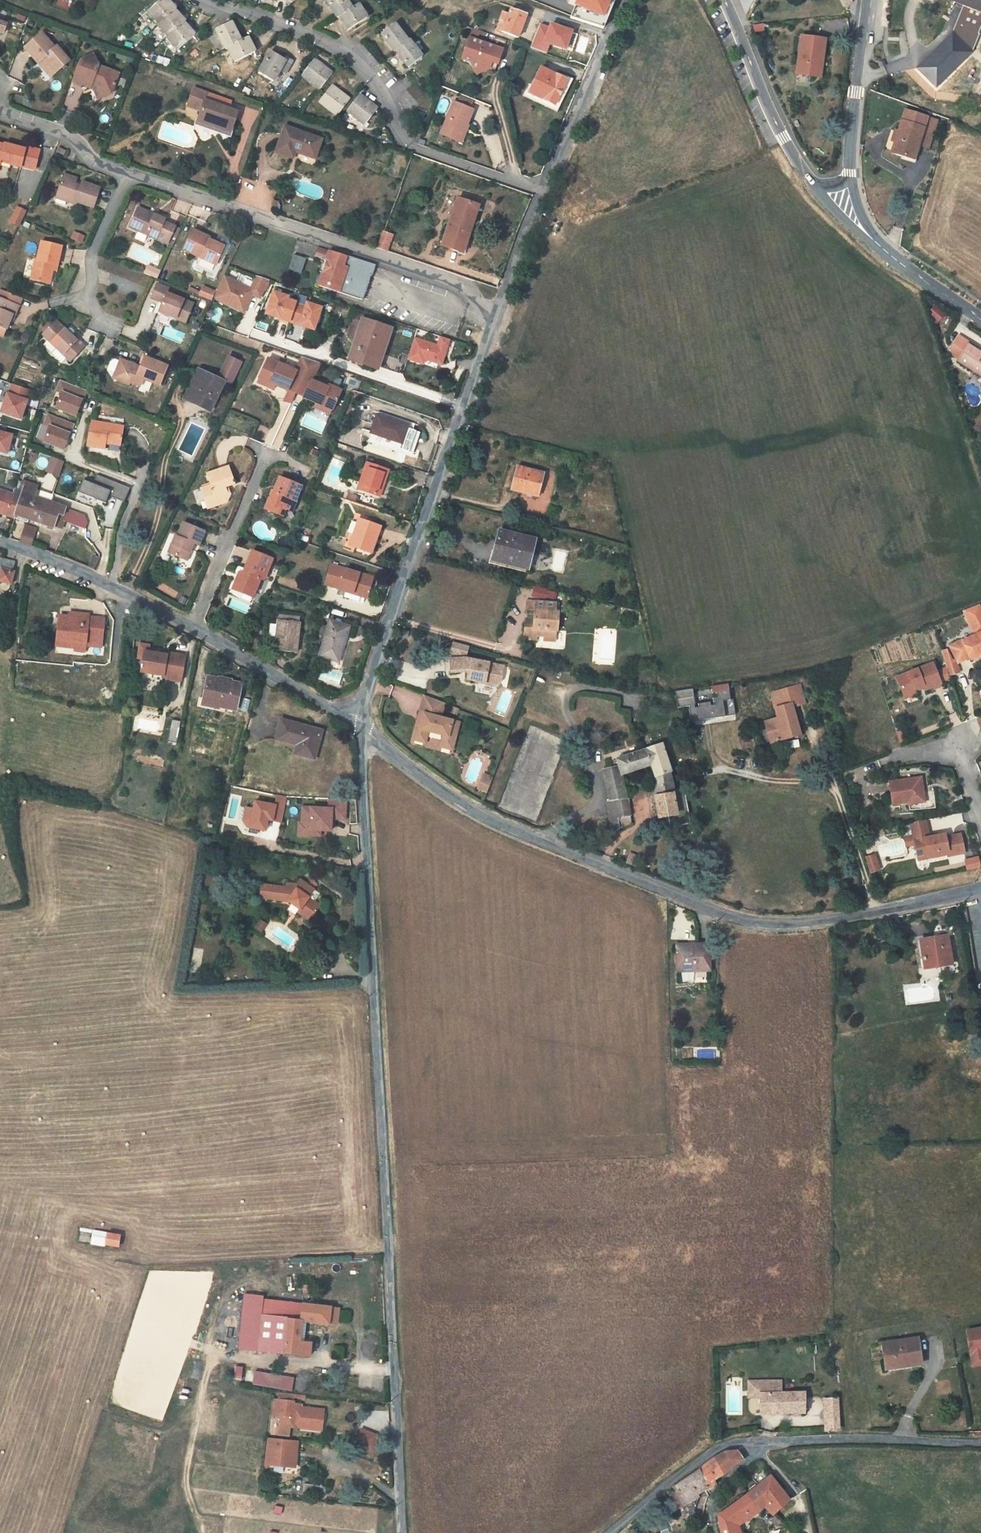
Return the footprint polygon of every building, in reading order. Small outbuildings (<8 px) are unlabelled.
[(162,0),(161,0),(147,13),(158,25),(157,26),(167,38),(166,39),(176,51),(191,38),(180,26),(181,25),(170,13),(172,12),(162,0)] [(342,0),(322,0),(332,19),(337,17),(343,30),(360,21),(352,7),(347,10),(342,0)] [(572,15),(601,26),(611,0),(578,0),(572,15)] [(962,8),(965,2),(959,0),(946,0),(945,1),(962,8)] [(965,2),(962,8),(959,17),(976,24),(980,36),(980,0),(959,0),(965,2)] [(527,14),(512,8),(510,14),(503,12),(497,28),(519,36),(527,14)] [(976,53),(980,36),(976,24),(959,17),(953,31),(917,68),(936,90),(976,53)] [(0,20),(0,25),(11,28),(12,24),(0,20)] [(238,40),(226,20),(209,30),(221,51),(224,49),(233,65),(252,54),(242,38),(238,40)] [(546,52),(549,42),(566,49),(573,31),(551,23),(550,28),(540,24),(532,47),(546,52)] [(7,37),(11,28),(0,25),(0,34),(7,37)] [(403,46),(395,30),(382,37),(391,53),(392,52),(400,68),(413,61),(405,46),(403,46)] [(826,37),(803,34),(796,75),(822,77),(825,57),(826,37)] [(502,49),(470,36),(463,57),(472,61),(478,73),(490,67),(493,58),(499,59),(502,49)] [(28,55),(43,71),(50,65),(53,69),(50,71),(58,80),(73,66),(60,52),(58,53),(46,39),(28,55)] [(585,68),(589,58),(569,49),(565,58),(585,68)] [(281,63),(267,54),(257,70),(270,79),(277,69),(284,72),(290,62),(284,58),(281,63)] [(495,69),(499,59),(493,58),(490,67),(495,69)] [(82,86),(99,92),(101,88),(107,89),(113,103),(121,100),(128,81),(107,72),(107,71),(103,60),(89,65),(82,86)] [(329,76),(313,61),(302,75),(318,89),(329,76)] [(54,82),(58,80),(50,71),(53,69),(50,65),(43,71),(54,82)] [(567,78),(542,66),(529,93),(534,95),(555,105),(567,78)] [(107,105),(113,103),(107,89),(101,88),(99,92),(104,94),(107,105)] [(208,93),(194,88),(188,106),(202,111),(198,121),(230,133),(238,112),(229,109),(205,101),(208,93)] [(346,102),(330,88),(319,102),(335,116),(346,102)] [(232,100),(208,92),(208,93),(205,101),(229,109),(232,100)] [(910,95),(903,117),(900,127),(896,139),(917,146),(922,130),(926,116),(937,119),(942,105),(910,95)] [(374,112),(357,98),(346,112),(362,126),(374,112)] [(471,110),(450,101),(437,135),(454,142),(461,125),(465,126),(471,110)] [(933,134),(937,119),(926,116),(922,130),(933,134)] [(457,143),(465,126),(461,125),(454,142),(457,143)] [(318,141),(280,128),(272,154),(288,160),(291,154),(311,161),(318,141)] [(10,165),(9,167),(21,170),(21,168),(34,171),(39,151),(24,148),(23,150),(3,145),(3,146),(0,145),(0,162),(10,165)] [(59,172),(53,190),(63,194),(62,198),(70,201),(71,200),(88,205),(94,186),(77,180),(76,185),(70,182),(72,176),(59,172)] [(295,189),(290,187),(288,192),(289,194),(295,196),(296,192),(295,189)] [(51,195),(62,198),(63,194),(53,190),(51,195)] [(455,201),(439,248),(460,255),(476,208),(455,201)] [(12,208),(9,214),(17,218),(20,213),(12,208)] [(166,220),(139,208),(130,227),(167,244),(176,226),(165,222),(166,220)] [(12,226),(17,218),(9,214),(4,222),(12,226)] [(209,237),(192,229),(182,249),(214,265),(223,247),(208,239),(209,237)] [(376,247),(387,251),(393,234),(382,230),(376,247)] [(208,239),(223,247),(224,245),(209,237),(208,239)] [(60,250),(40,245),(36,264),(33,263),(29,283),(48,287),(50,274),(52,268),(56,268),(60,250)] [(329,251),(317,247),(314,254),(323,258),(326,259),(325,263),(321,272),(317,283),(361,300),(370,275),(371,275),(374,265),(329,249),(329,251)] [(291,254),(288,270),(300,273),(304,257),(291,254)] [(251,290),(225,275),(214,297),(228,305),(231,301),(246,309),(253,296),(260,300),(270,282),(258,277),(251,290)] [(168,289),(155,284),(149,298),(160,303),(157,312),(184,323),(191,305),(166,293),(168,289)] [(212,293),(199,287),(196,296),(208,301),(212,293)] [(289,321),(297,301),(287,298),(288,295),(274,290),(266,312),(289,321)] [(0,292),(0,331),(1,332),(2,332),(6,323),(9,317),(11,318),(19,301),(0,292)] [(231,301),(228,305),(244,313),(246,309),(231,301)] [(297,301),(289,321),(313,330),(321,308),(307,303),(306,305),(297,301)] [(348,335),(357,338),(363,321),(390,330),(389,332),(393,333),(395,326),(355,313),(348,335)] [(79,339),(78,340),(72,335),(75,332),(75,331),(72,327),(70,327),(68,330),(57,320),(43,335),(58,349),(54,353),(63,362),(67,358),(70,361),(86,345),(79,339)] [(378,366),(380,361),(389,332),(390,330),(363,321),(357,338),(353,351),(351,357),(378,366)] [(956,357),(980,375),(980,352),(967,342),(969,340),(958,332),(949,345),(952,351),(958,355),(956,357)] [(436,348),(413,339),(405,359),(421,365),(422,360),(439,367),(448,342),(439,339),(436,348)] [(200,369),(187,394),(213,407),(225,382),(230,384),(241,361),(229,355),(218,378),(200,369)] [(286,389),(294,392),(305,370),(309,360),(301,357),(294,371),(266,359),(256,378),(272,385),(286,390),(286,389)] [(138,367),(133,365),(132,369),(127,367),(129,364),(118,359),(112,373),(117,381),(127,385),(128,383),(137,388),(141,380),(156,386),(164,368),(142,358),(138,367)] [(318,363),(309,360),(305,370),(294,392),(302,395),(301,396),(314,402),(330,408),(340,389),(327,384),(326,386),(310,380),(318,363)] [(271,389),(272,385),(256,378),(254,383),(271,389)] [(76,416),(86,391),(60,381),(56,391),(62,394),(56,408),(76,416)] [(28,399),(26,399),(29,390),(11,384),(8,392),(7,392),(0,412),(22,419),(28,399)] [(288,403),(294,392),(286,389),(286,390),(280,400),(288,403)] [(211,411),(213,407),(187,394),(185,398),(211,411)] [(314,402),(312,406),(328,412),(330,408),(314,402)] [(407,423),(378,413),(372,430),(401,439),(398,446),(412,451),(419,429),(407,425),(407,423)] [(64,449),(74,424),(48,414),(43,424),(49,427),(44,441),(64,449)] [(89,425),(85,449),(103,452),(104,446),(119,448),(122,430),(89,425)] [(7,453),(12,434),(0,431),(0,451),(7,453)] [(58,475),(63,462),(52,457),(47,471),(58,475)] [(385,471),(365,464),(355,488),(375,496),(385,471)] [(227,465),(206,473),(210,484),(201,487),(205,500),(209,499),(211,506),(227,501),(229,498),(224,486),(227,484),(233,482),(227,465)] [(541,475),(516,468),(509,491),(534,499),(541,475)] [(124,501),(129,488),(97,475),(94,484),(84,480),(79,492),(105,502),(108,495),(124,501)] [(23,480),(21,490),(15,518),(28,522),(37,496),(30,494),(34,483),(23,480)] [(269,495),(267,500),(271,512),(269,516),(279,520),(282,514),(289,516),(293,506),(291,505),(297,490),(277,482),(271,496),(269,495)] [(15,518),(21,490),(15,489),(13,495),(9,494),(4,514),(15,518)] [(4,514),(9,494),(10,493),(0,490),(0,513),(4,514)] [(39,496),(37,496),(28,522),(53,529),(54,527),(62,530),(65,521),(67,516),(64,515),(66,508),(67,505),(39,496)] [(262,513),(269,516),(271,512),(267,500),(262,513)] [(67,516),(65,521),(85,528),(87,523),(84,515),(66,508),(64,515),(67,516)] [(352,520),(349,531),(355,533),(351,544),(356,546),(373,552),(382,526),(360,519),(358,523),(352,520)] [(201,531),(180,523),(174,538),(171,537),(165,552),(184,560),(191,544),(195,545),(201,531)] [(37,528),(25,524),(21,540),(33,543),(37,528)] [(515,534),(495,527),(485,561),(519,572),(523,562),(530,564),(535,546),(513,539),(515,534)] [(355,549),(356,546),(351,544),(355,533),(349,531),(344,546),(355,549)] [(247,550),(239,569),(237,574),(234,572),(230,582),(232,582),(230,589),(237,592),(239,588),(248,592),(255,577),(257,578),(265,558),(247,550)] [(0,557),(0,568),(12,570),(14,560),(0,557)] [(374,580),(331,564),(324,584),(346,592),(343,598),(362,605),(364,598),(367,599),(374,580)] [(12,570),(0,568),(0,582),(11,584),(14,571),(12,570)] [(549,591),(536,588),(533,597),(546,600),(549,591)] [(532,623),(523,622),(522,634),(533,635),(542,636),(542,640),(553,641),(554,630),(555,630),(557,612),(555,612),(553,612),(554,603),(526,600),(525,609),(533,610),(532,619),(532,623)] [(980,608),(979,605),(965,611),(967,615),(980,608)] [(976,634),(963,640),(962,639),(950,645),(958,662),(969,656),(971,659),(980,655),(980,608),(967,615),(976,634)] [(69,617),(59,617),(57,641),(76,642),(75,650),(85,651),(86,645),(103,647),(105,619),(89,617),(89,614),(80,614),(80,618),(69,617)] [(289,648),(292,621),(292,619),(272,617),(271,619),(271,621),(270,634),(268,646),(289,648)] [(261,633),(270,634),(271,621),(262,620),(261,633)] [(344,627),(327,623),(318,658),(336,662),(344,627)] [(945,662),(951,660),(947,649),(941,651),(945,662)] [(162,654),(142,651),(139,670),(158,673),(158,676),(177,679),(182,655),(162,652),(162,654)] [(951,660),(945,662),(947,668),(950,676),(960,673),(955,658),(951,660)] [(449,664),(451,678),(464,677),(468,678),(467,684),(474,686),(475,687),(484,690),(487,686),(493,691),(499,684),(492,677),(486,676),(488,669),(464,663),(449,664)] [(932,664),(895,677),(902,695),(914,691),(913,688),(921,686),(923,690),(940,684),(951,680),(950,676),(947,668),(936,673),(932,664)] [(205,676),(201,698),(201,703),(235,708),(239,681),(205,676)] [(695,705),(692,689),(675,692),(677,708),(689,706),(692,721),(735,715),(733,699),(731,700),(728,684),(711,686),(713,702),(695,705)] [(792,703),(793,706),(805,702),(800,685),(771,693),(774,702),(778,701),(779,706),(792,703)] [(490,695),(493,691),(487,686),(484,690),(490,695)] [(424,697),(408,734),(420,739),(424,729),(438,735),(434,745),(446,750),(456,726),(438,719),(444,706),(424,697)] [(765,721),(771,742),(785,738),(783,733),(799,728),(793,706),(792,703),(779,706),(778,701),(774,702),(778,718),(765,721)] [(281,719),(275,738),(302,745),(299,754),(317,758),(324,731),(281,719)] [(174,740),(178,721),(172,720),(168,739),(174,740)] [(800,734),(799,728),(783,733),(785,738),(800,734)] [(618,758),(620,766),(602,769),(609,801),(626,798),(628,797),(624,774),(651,765),(655,777),(672,771),(663,743),(618,758)] [(675,792),(672,771),(655,777),(657,796),(656,796),(659,817),(670,815),(688,812),(684,791),(675,792)] [(920,780),(894,784),(895,791),(891,794),(893,805),(910,803),(909,800),(923,799),(920,780)] [(474,795),(483,798),(488,787),(478,783),(474,795)] [(281,822),(285,798),(276,796),(274,805),(255,801),(254,809),(245,807),(243,821),(247,828),(266,831),(268,820),(281,822)] [(629,817),(626,798),(609,801),(607,801),(612,833),(619,828),(618,819),(629,817)] [(302,807),(302,823),(298,823),(298,835),(321,836),(321,830),(331,830),(332,819),(346,819),(347,801),(329,800),(329,807),(302,807)] [(689,822),(688,812),(670,815),(672,825),(689,822)] [(629,817),(618,819),(619,828),(631,826),(629,817)] [(928,836),(926,820),(912,823),(917,851),(925,850),(926,856),(945,853),(945,854),(960,852),(958,834),(944,836),(943,834),(928,836)] [(864,856),(866,861),(873,859),(872,853),(864,856)] [(978,857),(965,860),(967,869),(980,866),(978,857)] [(866,861),(868,870),(876,867),(873,859),(866,861)] [(305,886),(298,881),(296,884),(303,889),(305,886)] [(261,886),(259,900),(287,902),(299,910),(311,918),(319,906),(312,901),(317,894),(312,891),(305,886),(303,889),(296,884),(293,889),(285,885),(284,887),(261,886)] [(308,921),(311,918),(299,910),(296,913),(308,921)] [(948,934),(915,939),(922,970),(953,966),(948,934)] [(705,946),(674,948),(675,974),(706,973),(705,946)] [(134,1198),(122,1195),(120,1204),(132,1206),(134,1198)] [(80,1227),(77,1241),(117,1248),(120,1234),(80,1227)] [(275,1350),(275,1354),(312,1352),(311,1337),(300,1338),(298,1317),(325,1315),(324,1311),(324,1299),(322,1299),(322,1311),(303,1312),(298,1312),(284,1313),(286,1350),(275,1350)] [(303,1312),(322,1311),(322,1299),(298,1301),(298,1312),(303,1312)] [(324,1311),(325,1315),(333,1315),(333,1311),(332,1299),(324,1299),(324,1311)] [(284,1313),(298,1312),(298,1301),(258,1303),(261,1355),(275,1354),(275,1350),(286,1350),(284,1313)] [(962,1331),(965,1354),(975,1352),(974,1348),(978,1348),(980,1348),(980,1328),(962,1331)] [(877,1344),(881,1365),(905,1362),(906,1367),(917,1365),(913,1339),(877,1344)] [(975,1352),(965,1354),(967,1365),(980,1364),(978,1348),(974,1348),(975,1352)] [(881,1371),(906,1367),(905,1362),(881,1365),(881,1371)] [(288,1377),(274,1377),(274,1384),(270,1384),(269,1401),(277,1402),(276,1420),(287,1421),(287,1410),(298,1411),(298,1387),(288,1387),(288,1377)] [(804,1387),(757,1391),(757,1411),(803,1408),(804,1387)] [(836,1426),(835,1406),(825,1406),(826,1427),(836,1426)] [(361,1412),(354,1410),(350,1423),(356,1425),(361,1412)] [(371,1415),(361,1412),(356,1425),(366,1429),(371,1415)] [(295,1425),(266,1424),(266,1449),(294,1450),(295,1425)] [(372,1448),(376,1434),(360,1429),(355,1443),(372,1448)] [(710,1462),(716,1472),(736,1461),(733,1451),(721,1455),(716,1458),(710,1462)] [(690,1475),(698,1490),(708,1484),(707,1478),(716,1472),(710,1462),(690,1475)] [(692,1494),(698,1490),(690,1475),(679,1481),(671,1487),(683,1506),(693,1500),(692,1494)] [(790,1500),(771,1476),(717,1516),(721,1532),(742,1532),(740,1526),(767,1507),(774,1514),(790,1500)]
